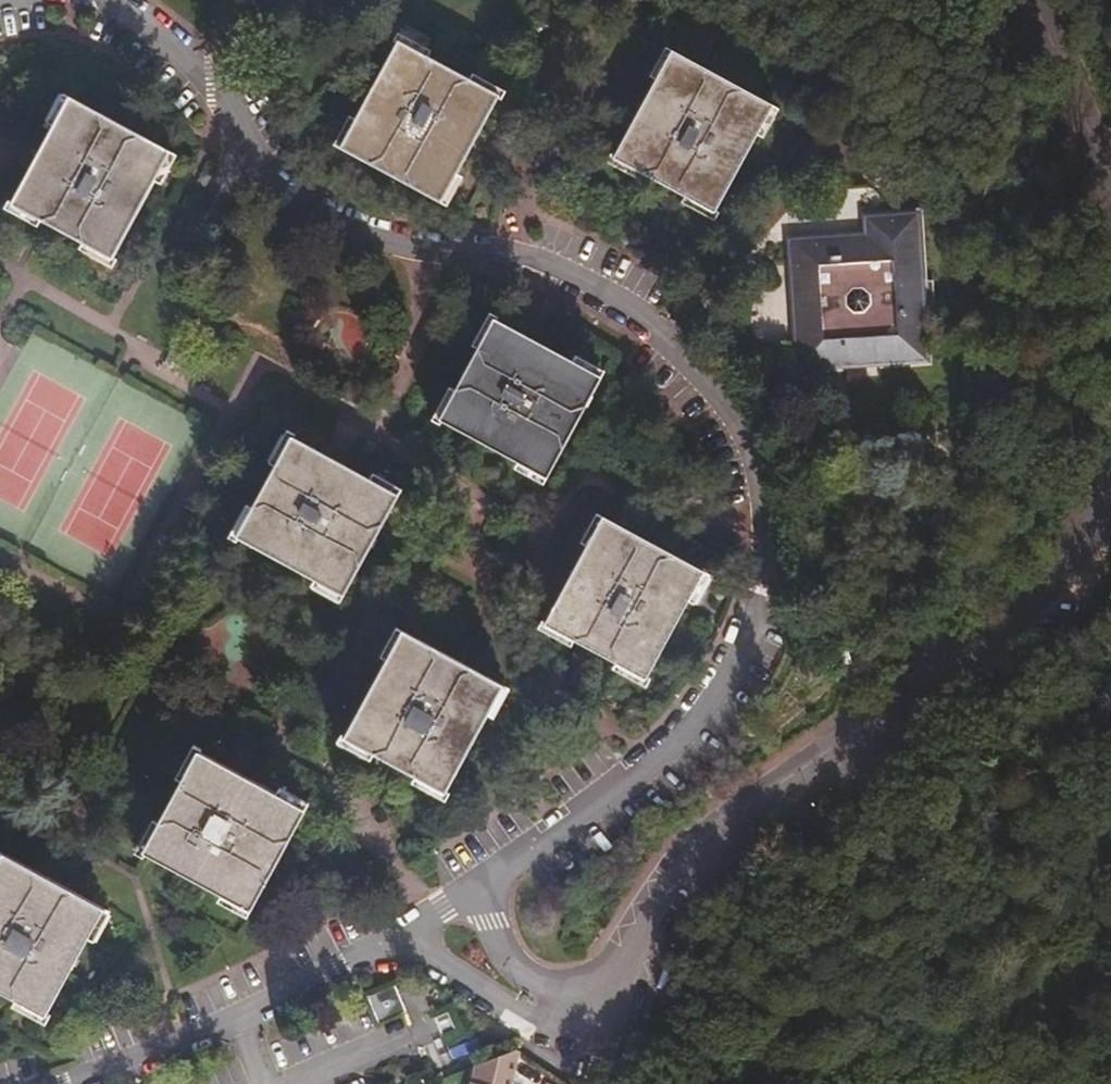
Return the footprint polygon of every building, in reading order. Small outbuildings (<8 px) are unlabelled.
[(340,0),(317,0),(335,10),(340,0)] [(353,159),(454,210),(509,104),(408,52),(353,159)] [(724,215),(782,104),(683,55),(625,161),(724,215)] [(131,271),(190,167),(89,112),(32,217),(131,271)] [(789,232),(799,365),(934,356),(923,206),(865,210),(866,226),(789,232)] [(560,486),(618,387),(516,327),(459,427),(560,486)] [(415,506),(312,447),(255,548),(359,606),(415,506)] [(721,586),(623,529),(565,632),(663,687),(721,586)] [(520,700),(421,644),(363,748),(461,803),(520,700)] [(325,821),(222,762),(164,864),(267,922),(325,821)] [(58,1031),(121,919),(23,864),(0,904),(0,999),(58,1031)] [(376,1018),(404,1007),(392,979),(364,992),(376,1018)] [(462,1071),(478,1065),(469,1044),(453,1051),(462,1071)] [(480,1060),(474,1083),(520,1083),(527,1052),(518,1044),(480,1060)]
